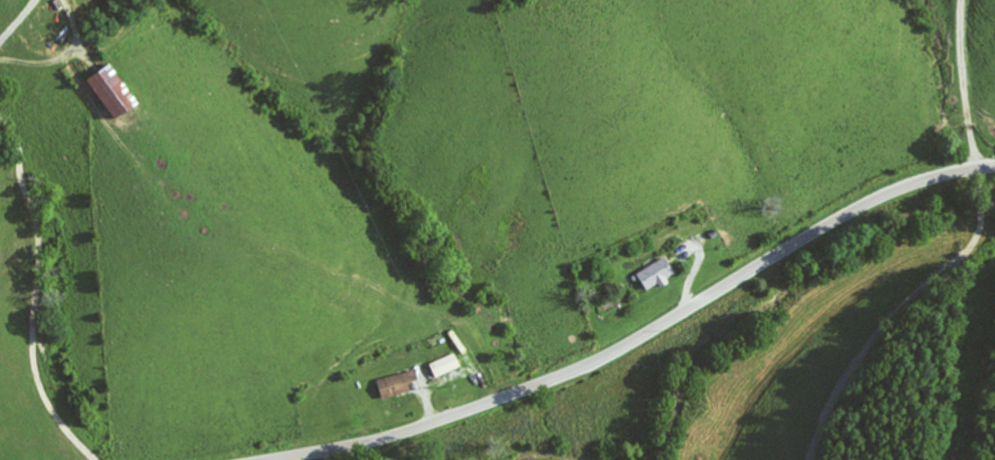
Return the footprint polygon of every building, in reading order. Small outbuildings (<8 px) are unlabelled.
[(84,78),(111,118),(134,102),(108,62),(84,78)] [(674,274),(663,257),(635,274),(646,291),(674,274)] [(377,380),(382,400),(410,393),(405,373),(377,380)]
